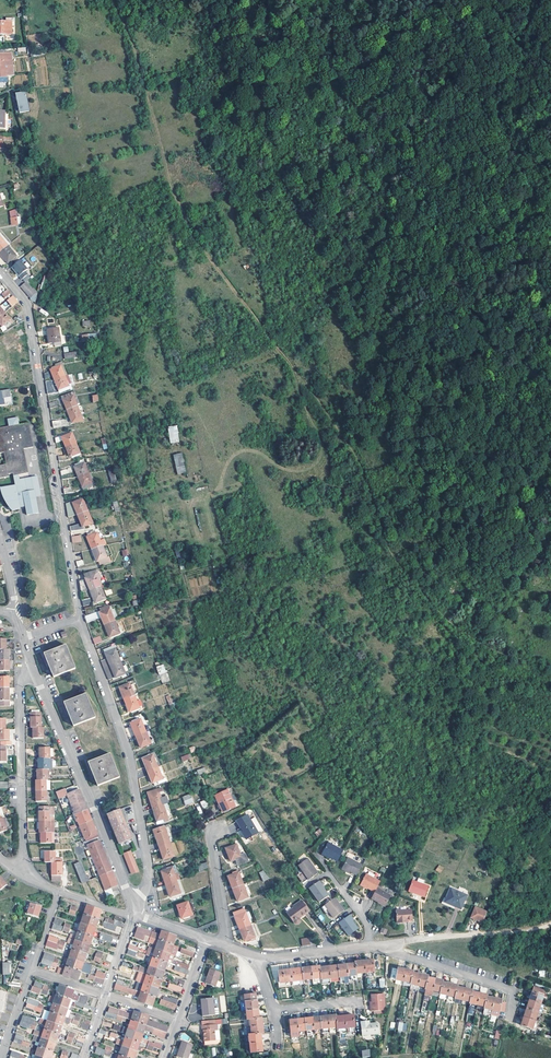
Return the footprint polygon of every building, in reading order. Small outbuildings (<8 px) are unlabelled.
[(11,22),(6,23),(0,23),(0,35),(12,35),(11,25),(11,22)] [(42,51),(41,46),(36,47),(37,52),(32,53),(32,58),(46,56),(45,51),(42,51)] [(12,61),(11,54),(0,55),(0,81),(8,80),(8,77),(13,76),(12,61)] [(29,111),(25,92),(15,95),(16,98),(17,103),(19,114),(29,111)] [(11,135),(0,135),(0,148),(3,148),(3,141),(11,141),(11,135)] [(0,233),(0,238),(7,247),(10,245),(0,233)] [(7,247),(0,253),(0,255),(7,263),(8,263),(10,264),(19,257),(17,255),(15,256),(7,247)] [(20,260),(11,267),(22,280),(28,274),(25,271),(28,269),(20,260)] [(33,289),(27,282),(21,287),(31,298),(30,299),(35,303),(37,293),(33,289)] [(13,291),(10,287),(4,292),(7,296),(13,291)] [(20,300),(15,294),(9,299),(15,305),(20,300)] [(6,301),(1,305),(5,311),(11,308),(6,301)] [(3,326),(8,322),(10,320),(6,316),(4,314),(0,317),(0,325),(2,327),(3,326)] [(61,346),(58,328),(46,330),(49,344),(53,344),(54,345),(54,348),(61,346)] [(60,366),(65,376),(67,375),(61,362),(50,367),(51,370),(60,366)] [(52,376),(54,380),(65,376),(60,366),(51,370),(50,370),(50,371),(43,374),(44,380),(52,376)] [(67,375),(65,376),(69,386),(58,390),(59,391),(60,393),(73,388),(67,375)] [(65,376),(54,380),(45,382),(47,395),(55,393),(59,391),(58,390),(69,386),(65,376)] [(9,391),(2,392),(3,400),(10,399),(11,397),(9,391)] [(62,400),(67,410),(77,406),(73,396),(62,400)] [(59,406),(57,400),(49,404),(50,409),(59,406)] [(77,406),(67,410),(71,420),(81,416),(77,406)] [(8,427),(18,425),(17,418),(7,420),(8,427)] [(28,423),(18,425),(8,427),(0,429),(0,454),(3,454),(6,465),(0,466),(0,480),(8,478),(8,476),(13,475),(13,477),(18,476),(28,474),(24,454),(19,455),(19,451),(23,450),(33,448),(28,423)] [(169,443),(179,442),(178,425),(168,426),(169,443)] [(71,434),(76,444),(78,443),(72,429),(59,435),(61,437),(61,438),(71,434)] [(63,442),(65,448),(76,444),(71,434),(61,438),(61,437),(54,438),(55,444),(63,442)] [(78,443),(76,444),(80,454),(71,457),(72,459),(82,454),(80,447),(78,443)] [(80,454),(76,444),(65,448),(69,458),(71,457),(80,454)] [(177,474),(186,472),(183,453),(174,454),(177,474)] [(73,468),(77,477),(87,473),(84,464),(75,467),(73,468)] [(87,473),(77,477),(82,488),(83,487),(92,484),(87,473)] [(95,486),(90,473),(87,473),(92,484),(83,487),(84,490),(93,487),(95,486)] [(13,477),(15,487),(0,489),(0,493),(1,497),(3,501),(4,503),(5,505),(9,509),(12,512),(19,510),(20,510),(20,509),(26,507),(27,516),(39,514),(36,498),(34,491),(27,493),(24,480),(19,481),(18,476),(13,477)] [(34,491),(36,498),(41,497),(37,477),(24,480),(27,493),(34,491)] [(78,515),(88,511),(83,499),(73,503),(72,501),(66,504),(68,517),(78,515)] [(88,511),(78,515),(81,524),(69,527),(70,532),(83,530),(85,528),(85,527),(93,524),(88,511)] [(92,550),(103,546),(98,534),(96,534),(95,531),(92,533),(92,534),(88,536),(88,538),(87,538),(92,550)] [(105,546),(103,546),(92,550),(97,562),(98,562),(100,566),(111,561),(105,546)] [(98,574),(97,570),(83,575),(84,579),(98,574)] [(91,591),(101,587),(98,580),(100,580),(101,578),(99,573),(98,574),(84,579),(79,582),(80,593),(91,591)] [(106,599),(101,587),(91,591),(96,603),(106,599)] [(92,605),(90,599),(82,601),(84,607),(92,605)] [(105,626),(115,622),(110,609),(100,614),(99,611),(85,617),(87,623),(101,618),(105,626)] [(120,634),(115,622),(105,626),(109,638),(111,637),(120,634)] [(103,642),(101,636),(93,639),(95,645),(103,642)] [(75,668),(65,644),(43,654),(53,677),(75,668)] [(123,661),(116,645),(104,650),(105,654),(115,649),(120,662),(123,661)] [(5,660),(10,660),(10,649),(7,649),(0,649),(0,660),(5,660)] [(104,668),(120,662),(115,649),(105,654),(107,659),(101,661),(104,668)] [(0,660),(0,670),(11,670),(10,660),(5,660),(0,660)] [(125,674),(120,662),(104,668),(109,680),(115,678),(125,674)] [(10,687),(10,676),(0,676),(0,687),(10,687)] [(119,688),(124,701),(134,696),(129,684),(119,688)] [(0,687),(0,705),(10,705),(10,687),(0,687)] [(95,717),(86,694),(63,703),(73,726),(95,717)] [(144,709),(138,695),(134,696),(139,709),(131,712),(131,714),(144,709)] [(134,696),(124,701),(129,713),(131,712),(139,709),(134,696)] [(34,728),(42,728),(42,713),(31,713),(32,728),(34,728)] [(141,720),(146,732),(150,731),(145,717),(132,722),(132,723),(141,720)] [(131,724),(136,736),(146,732),(141,720),(132,723),(131,724)] [(44,728),(42,728),(34,728),(34,739),(44,738),(44,728)] [(7,729),(0,729),(0,739),(10,739),(10,729),(7,729)] [(150,731),(146,732),(151,744),(155,742),(150,731)] [(146,732),(136,736),(140,748),(142,748),(143,749),(156,744),(155,742),(151,744),(146,732)] [(40,748),(40,759),(49,759),(50,759),(50,748),(40,748)] [(120,777),(110,753),(88,762),(97,785),(98,786),(120,777)] [(156,753),(152,755),(157,767),(162,765),(156,753)] [(142,759),(147,771),(157,767),(152,755),(150,756),(150,755),(143,757),(144,758),(142,759)] [(39,769),(48,769),(49,769),(49,759),(40,759),(39,759),(39,769)] [(157,767),(147,771),(149,775),(152,783),(153,783),(154,786),(166,781),(165,778),(162,779),(157,767)] [(48,780),(48,769),(39,769),(37,769),(38,781),(47,780),(48,780)] [(36,791),(47,791),(47,780),(38,781),(36,781),(36,791)] [(153,808),(162,805),(168,803),(166,796),(161,798),(160,794),(162,793),(162,792),(163,791),(162,788),(147,793),(153,808)] [(236,806),(228,789),(217,795),(225,811),(236,806)] [(75,814),(87,809),(79,790),(67,795),(74,811),(72,812),(73,814),(75,814)] [(47,791),(37,792),(37,802),(47,801),(47,791)] [(192,799),(190,795),(182,798),(184,803),(192,799)] [(173,819),(168,803),(162,805),(167,818),(157,821),(154,812),(152,813),(156,825),(173,819)] [(167,818),(162,805),(153,808),(154,812),(157,821),(167,818)] [(40,822),(41,822),(50,822),(50,811),(50,807),(39,807),(40,822)] [(79,824),(91,820),(87,809),(75,814),(77,819),(75,820),(76,821),(78,821),(79,824)] [(131,839),(120,809),(107,814),(119,843),(131,839)] [(261,836),(250,819),(239,826),(245,836),(246,835),(248,837),(246,838),(250,843),(261,836)] [(91,820),(79,824),(83,834),(81,835),(83,839),(85,839),(86,842),(98,838),(91,820)] [(52,822),(41,822),(42,833),(52,833),(52,822)] [(175,842),(169,824),(163,826),(169,844),(175,842)] [(153,829),(159,847),(169,844),(163,826),(153,829)] [(52,843),(52,833),(48,833),(42,834),(42,844),(52,843)] [(181,840),(175,843),(179,852),(185,850),(181,840)] [(98,871),(100,876),(112,871),(100,841),(87,845),(97,870),(98,871)] [(169,844),(159,847),(163,860),(174,857),(169,844)] [(240,856),(235,844),(225,848),(230,860),(236,858),(238,863),(247,859),(245,854),(240,856)] [(338,863),(344,850),(328,844),(323,856),(338,863)] [(131,850),(123,853),(132,873),(139,870),(131,850)] [(45,863),(52,863),(56,863),(63,863),(63,860),(56,860),(55,852),(45,852),(45,863)] [(357,875),(362,864),(348,857),(343,867),(349,870),(349,871),(357,875)] [(310,861),(300,868),(304,874),(300,877),(305,885),(309,882),(310,883),(321,875),(310,861)] [(208,869),(207,863),(198,866),(199,873),(208,869)] [(63,877),(63,864),(60,864),(52,864),(52,882),(61,882),(61,877),(63,877)] [(86,878),(80,864),(78,865),(74,866),(82,885),(87,882),(87,881),(86,878)] [(161,872),(165,884),(179,880),(175,866),(164,870),(164,871),(161,872)] [(287,877),(281,869),(271,876),(278,884),(287,877)] [(228,876),(233,888),(243,884),(237,870),(233,872),(234,874),(228,876)] [(112,871),(100,876),(105,889),(104,890),(107,898),(114,895),(112,891),(119,889),(112,871)] [(376,893),(378,887),(382,881),(367,874),(367,875),(363,882),(362,885),(369,888),(368,889),(376,893)] [(179,880),(165,884),(170,897),(171,897),(172,899),(184,894),(180,880),(179,880)] [(428,885),(412,880),(408,891),(424,897),(428,885)] [(243,884),(233,888),(239,902),(253,896),(247,883),(243,884)] [(320,884),(311,891),(322,905),(332,898),(326,891),(320,884)] [(378,887),(376,893),(373,898),(381,902),(381,901),(388,905),(392,895),(378,887)] [(466,895),(450,888),(447,895),(444,902),(452,905),(460,909),(466,895)] [(447,895),(445,894),(441,903),(451,908),(452,905),(444,902),(447,895)] [(336,921),(347,914),(342,908),(336,901),(323,910),(328,917),(332,914),(336,921)] [(192,915),(188,902),(177,906),(181,918),(183,918),(189,916),(192,915)] [(294,913),(292,911),(288,913),(295,923),(296,923),(297,924),(299,924),(300,923),(301,923),(302,925),(303,923),(303,922),(303,921),(303,920),(312,912),(304,902),(297,909),(298,910),(294,913)] [(42,907),(32,903),(28,914),(38,918),(42,907)] [(91,917),(94,908),(87,906),(84,914),(91,917)] [(239,928),(250,924),(249,920),(253,918),(249,906),(234,911),(239,928)] [(487,911),(475,906),(471,917),(483,922),(487,911)] [(91,917),(98,919),(101,910),(94,908),(91,917)] [(414,924),(415,911),(400,911),(399,923),(406,923),(406,921),(410,922),(410,923),(414,924)] [(91,917),(84,914),(81,922),(81,923),(88,925),(91,917)] [(88,925),(95,928),(98,919),(91,917),(88,925)] [(104,921),(113,924),(120,926),(122,923),(114,920),(114,921),(105,918),(104,921)] [(342,925),(352,938),(361,932),(356,925),(351,918),(342,925)] [(113,924),(104,921),(103,926),(106,927),(105,929),(114,931),(116,925),(113,924)] [(60,925),(53,923),(52,929),(61,932),(63,927),(60,925)] [(85,934),(88,925),(81,923),(78,932),(85,934)] [(250,924),(239,928),(244,941),(255,937),(250,924)] [(95,928),(88,925),(85,934),(92,937),(95,928)] [(137,927),(136,932),(150,937),(151,934),(146,932),(146,930),(137,927)] [(165,942),(168,933),(161,931),(160,935),(152,932),(151,934),(150,937),(165,942)] [(70,934),(68,938),(82,943),(85,934),(78,932),(76,936),(70,934)] [(150,937),(136,932),(134,937),(144,941),(144,940),(148,941),(147,942),(156,945),(155,949),(162,951),(165,942),(150,937)] [(99,939),(107,942),(110,943),(112,937),(100,933),(98,939),(99,939)] [(165,942),(173,945),(176,936),(168,933),(165,942)] [(82,943),(89,945),(92,937),(85,934),(82,943)] [(48,940),(57,944),(59,939),(50,935),(48,940)] [(316,944),(311,937),(301,939),(302,946),(316,944)] [(70,948),(72,949),(79,951),(82,943),(68,938),(67,943),(71,945),(70,948)] [(57,944),(48,940),(46,946),(57,950),(58,948),(62,949),(64,946),(58,944),(57,944)] [(37,944),(31,942),(28,948),(35,950),(37,944)] [(173,945),(165,942),(162,951),(174,955),(175,956),(178,947),(173,945)] [(86,954),(89,945),(82,943),(79,951),(86,954)] [(146,955),(152,957),(159,960),(162,951),(155,949),(149,947),(146,955)] [(180,953),(193,957),(195,953),(181,948),(180,953)] [(69,958),(76,960),(79,951),(72,949),(69,958)] [(146,955),(136,952),(129,949),(127,954),(138,958),(144,960),(146,955)] [(79,951),(76,960),(83,963),(86,954),(79,951)] [(174,955),(162,951),(159,960),(167,962),(168,958),(172,959),(174,955)] [(44,953),(42,958),(58,963),(59,960),(54,958),(54,957),(44,953)] [(159,960),(152,957),(149,966),(156,969),(159,960)] [(58,963),(42,958),(40,963),(51,966),(52,965),(57,967),(58,963)] [(67,962),(66,966),(73,969),(76,960),(69,958),(68,959),(66,958),(65,962),(67,962)] [(373,958),(364,959),(365,971),(374,970),(373,958)] [(365,971),(364,959),(355,960),(356,962),(357,972),(365,971)] [(76,960),(73,969),(80,971),(81,968),(83,963),(76,960)] [(156,969),(164,971),(167,962),(159,960),(156,969)] [(177,961),(176,966),(189,970),(190,966),(177,961)] [(347,963),(348,975),(357,974),(357,972),(356,962),(347,963)] [(91,965),(83,963),(81,968),(80,971),(88,974),(91,965)] [(338,964),(339,976),(343,976),(344,982),(349,982),(349,979),(348,975),(347,963),(338,964)] [(338,964),(328,966),(330,977),(339,976),(338,964)] [(311,966),(312,977),(321,976),(320,966),(319,965),(311,966)] [(73,969),(66,966),(64,970),(58,968),(57,973),(70,977),(73,969)] [(156,969),(149,966),(148,970),(141,967),(140,969),(139,972),(146,974),(153,977),(156,969)] [(189,970),(176,966),(174,970),(187,975),(189,970)] [(312,977),(311,966),(302,967),(303,978),(312,977)] [(320,966),(321,976),(321,978),(330,977),(328,966),(320,966)] [(403,980),(406,968),(399,966),(396,978),(403,980)] [(410,986),(413,972),(414,970),(409,969),(410,967),(407,966),(406,968),(403,980),(403,984),(410,986)] [(302,967),(290,968),(292,980),(303,978),(302,967)] [(292,980),(290,968),(278,970),(279,981),(292,980)] [(73,969),(70,977),(77,980),(80,971),(73,969)] [(164,971),(156,969),(153,977),(161,980),(164,971)] [(220,972),(210,969),(205,983),(215,987),(220,972)] [(417,989),(418,985),(420,973),(417,973),(413,972),(410,986),(410,987),(417,989)] [(420,973),(418,985),(426,986),(428,976),(428,975),(420,973)] [(88,974),(86,978),(88,978),(89,978),(94,980),(94,981),(102,984),(104,979),(98,977),(95,976),(88,974)] [(151,986),(153,977),(146,974),(143,983),(151,986)] [(433,989),(435,978),(428,976),(426,986),(425,987),(433,989)] [(151,986),(158,988),(161,980),(153,977),(151,986)] [(172,977),(170,983),(183,987),(185,981),(172,977)] [(435,978),(433,989),(440,991),(442,981),(443,980),(435,978)] [(151,986),(143,983),(138,981),(135,990),(148,994),(151,986)] [(450,983),(442,981),(440,991),(440,993),(447,994),(450,983)] [(135,990),(122,986),(116,983),(114,988),(139,997),(137,1001),(144,1003),(148,994),(135,990)] [(181,993),(183,987),(170,983),(167,989),(181,993)] [(453,1003),(454,997),(457,986),(457,984),(450,983),(447,994),(446,999),(446,1001),(453,1003)] [(43,990),(41,989),(33,986),(31,991),(37,993),(37,992),(47,995),(48,991),(43,990)] [(57,992),(56,994),(63,997),(66,988),(59,986),(59,987),(57,992)] [(151,986),(148,994),(155,997),(156,994),(158,995),(160,991),(157,990),(158,988),(151,986)] [(454,997),(461,999),(464,988),(457,986),(454,997)] [(66,988),(63,997),(70,999),(73,1000),(86,1005),(87,1002),(88,998),(80,995),(80,993),(66,988)] [(461,999),(469,1001),(471,991),(471,989),(464,988),(461,999)] [(476,1004),(478,992),(471,991),(469,1001),(469,1002),(476,1004)] [(542,994),(532,991),(529,999),(539,1003),(542,994)] [(0,992),(0,1002),(5,1004),(7,999),(9,995),(0,992)] [(371,992),(371,997),(371,999),(369,999),(369,1008),(372,1008),(372,1011),(375,1011),(379,1011),(379,1009),(383,1008),(384,992),(371,992)] [(476,1004),(484,1005),(486,996),(486,994),(478,992),(476,1004)] [(56,994),(53,1003),(60,1006),(63,997),(56,994)] [(152,1006),(155,997),(148,994),(144,1003),(152,1006)] [(165,996),(163,1000),(176,1004),(178,1000),(170,997),(170,998),(165,996)] [(486,996),(484,1005),(482,1012),(490,1013),(493,997),(486,996)] [(63,997),(60,1006),(68,1008),(70,999),(63,997)] [(493,997),(490,1013),(497,1015),(498,1010),(500,1001),(500,999),(493,997)] [(27,1004),(42,1009),(43,1006),(38,1004),(38,1003),(28,999),(26,1003),(27,1004)] [(176,1004),(163,1000),(161,999),(159,1004),(175,1009),(177,1005),(176,1004)] [(214,1017),(213,999),(200,1000),(202,1017),(214,1017)] [(539,1003),(529,999),(526,1007),(537,1011),(539,1003)] [(86,1005),(73,1000),(72,1002),(75,1003),(74,1005),(84,1008),(89,1010),(94,1012),(96,1008),(88,1005),(86,1005)] [(248,1011),(260,1009),(259,1001),(256,1001),(247,1002),(242,1003),(243,1011),(248,1011)] [(57,1014),(60,1006),(53,1003),(50,1012),(57,1014)] [(41,1012),(42,1009),(27,1004),(26,1007),(41,1012)] [(60,1006),(57,1014),(65,1017),(68,1008),(60,1006)] [(523,1016),(534,1019),(537,1011),(526,1007),(524,1013),(523,1016)] [(138,1023),(141,1014),(134,1011),(132,1016),(132,1017),(129,1016),(130,1015),(127,1014),(109,1008),(108,1012),(112,1014),(117,1015),(126,1019),(131,1020),(138,1023)] [(260,1009),(248,1011),(249,1020),(261,1018),(260,1009)] [(57,1014),(50,1012),(49,1015),(47,1015),(46,1018),(47,1019),(47,1020),(54,1022),(57,1014)] [(65,1017),(57,1014),(54,1022),(62,1025),(63,1022),(69,1024),(69,1022),(78,1025),(79,1022),(69,1018),(68,1018),(65,1017)] [(141,1014),(138,1023),(167,1033),(169,1027),(147,1019),(148,1016),(141,1014)] [(336,1025),(335,1016),(335,1014),(327,1015),(329,1026),(336,1025)] [(353,1014),(344,1015),(346,1026),(354,1025),(353,1014)] [(327,1015),(320,1016),(321,1027),(329,1026),(327,1015)] [(344,1015),(335,1016),(336,1025),(337,1028),(346,1026),(344,1015)] [(312,1017),(313,1028),(321,1027),(320,1016),(312,1017)] [(534,1019),(523,1016),(520,1024),(531,1028),(534,1019)] [(22,1017),(20,1021),(36,1026),(37,1023),(34,1022),(34,1021),(22,1017)] [(306,1029),(313,1028),(312,1017),(304,1018),(306,1029)] [(51,1032),(54,1022),(47,1020),(40,1018),(38,1022),(45,1025),(44,1029),(51,1032)] [(245,1027),(248,1027),(264,1025),(263,1018),(261,1018),(249,1020),(244,1020),(245,1027)] [(304,1018),(297,1019),(298,1030),(306,1029),(304,1018)] [(298,1030),(297,1019),(289,1020),(290,1031),(298,1030)] [(537,1030),(539,1021),(537,1020),(534,1019),(531,1028),(537,1030)] [(138,1023),(131,1020),(129,1024),(128,1023),(126,1028),(135,1031),(138,1023)] [(36,1026),(20,1021),(19,1025),(29,1029),(29,1028),(35,1029),(36,1026)] [(217,1031),(216,1026),(215,1026),(215,1021),(202,1022),(202,1027),(202,1032),(203,1032),(205,1046),(218,1045),(220,1043),(220,1040),(214,1041),(214,1031),(217,1031)] [(62,1025),(54,1022),(51,1032),(58,1034),(62,1025)] [(369,1022),(367,1023),(368,1033),(378,1032),(377,1022),(369,1022)] [(138,1023),(135,1031),(142,1034),(144,1029),(152,1032),(151,1034),(165,1039),(167,1033),(138,1023)] [(132,1040),(135,1031),(126,1028),(116,1025),(114,1030),(126,1034),(125,1037),(132,1040)] [(264,1025),(248,1027),(249,1035),(250,1035),(263,1034),(265,1033),(264,1025)] [(346,1026),(346,1031),(347,1034),(355,1033),(354,1025),(346,1026)] [(51,1032),(44,1029),(41,1028),(40,1033),(34,1030),(33,1035),(34,1035),(48,1040),(51,1032)] [(141,1038),(142,1034),(135,1031),(132,1040),(139,1043),(146,1045),(147,1041),(141,1038)] [(51,1032),(48,1040),(56,1042),(58,1034),(51,1032)] [(263,1034),(250,1035),(251,1044),(263,1042),(263,1034)] [(48,1040),(34,1035),(32,1040),(39,1043),(38,1046),(45,1049),(48,1040)] [(122,1046),(129,1048),(132,1040),(125,1037),(123,1041),(121,1041),(118,1039),(116,1044),(122,1046)] [(31,1044),(22,1041),(14,1038),(13,1042),(28,1047),(29,1046),(30,1046),(31,1044)] [(48,1040),(45,1049),(52,1051),(56,1042),(48,1040)] [(138,1046),(139,1043),(132,1040),(129,1048),(136,1051),(137,1050),(139,1051),(141,1047),(138,1046)] [(182,1042),(177,1057),(180,1057),(192,1057),(192,1056),(188,1055),(192,1045),(182,1042)] [(263,1042),(251,1044),(252,1053),(264,1052),(263,1042)] [(42,1057),(45,1049),(38,1046),(35,1055),(42,1057)] [(129,1048),(122,1046),(121,1047),(120,1046),(119,1050),(120,1051),(119,1055),(126,1057),(129,1048)] [(102,1049),(96,1047),(95,1052),(103,1055),(104,1054),(109,1056),(110,1054),(112,1054),(112,1053),(104,1050),(102,1049)] [(126,1057),(127,1057),(134,1057),(136,1057),(137,1054),(136,1053),(136,1051),(129,1048),(126,1057)] [(45,1049),(42,1057),(44,1057),(50,1057),(52,1051),(45,1049)]
